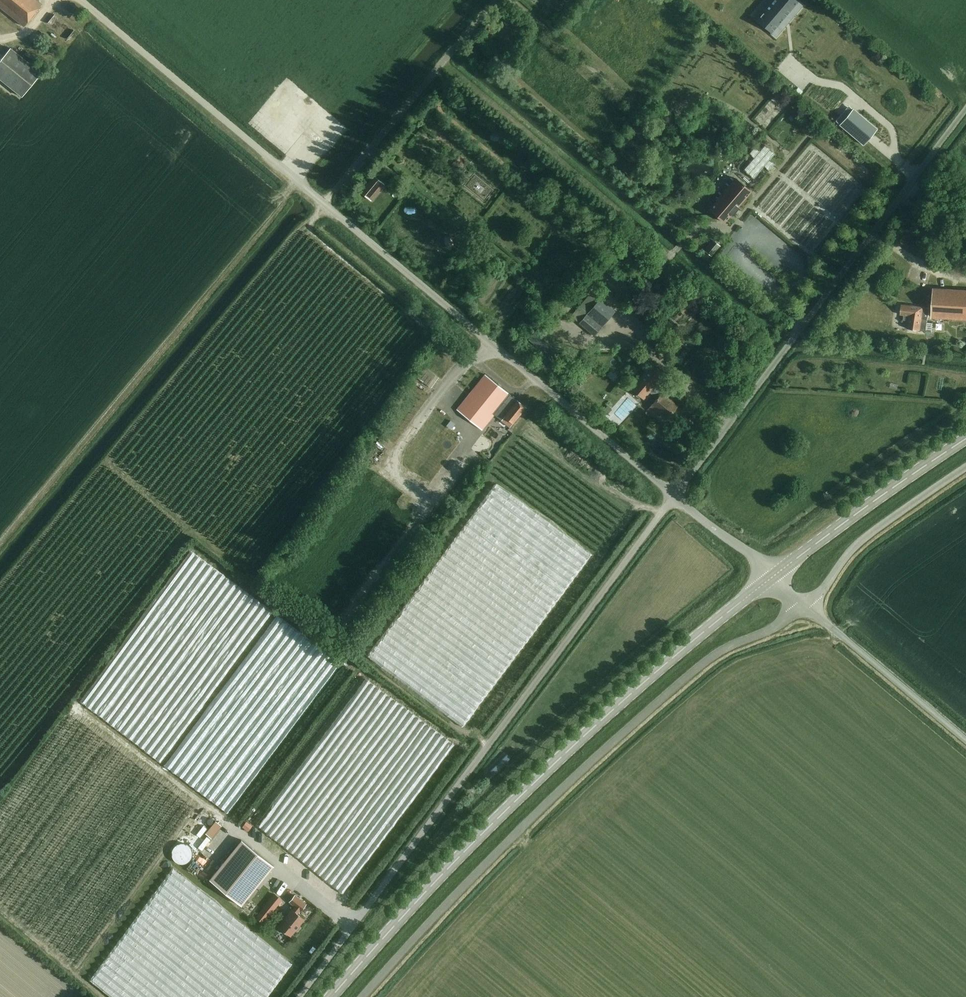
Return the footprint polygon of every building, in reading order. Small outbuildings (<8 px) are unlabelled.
[(40,3),(37,0),(0,0),(0,8),(22,26),(40,3)] [(756,20),(772,33),(798,2),(795,0),(773,0),(756,20)] [(74,30),(54,15),(47,24),(67,39),(74,30)] [(22,97),(41,73),(10,48),(0,60),(0,79),(22,97)] [(853,108),(839,124),(863,145),(877,128),(853,108)] [(757,135),(753,139),(758,144),(762,139),(759,137),(757,135)] [(748,153),(753,157),(743,169),(754,178),(764,166),(769,170),(775,164),(770,160),(775,154),(764,144),(759,150),(754,146),(748,153)] [(369,198),(381,183),(373,176),(361,192),(369,198)] [(738,207),(751,191),(735,178),(709,209),(724,222),(731,215),(732,216),(735,212),(739,207),(738,207)] [(404,208),(403,210),(404,212),(405,214),(407,214),(413,214),(415,213),(417,211),(417,209),(416,207),(415,206),(413,206),(407,206),(405,206),(404,208)] [(444,238),(444,240),(445,245),(446,246),(448,248),(450,247),(452,246),(452,245),(453,243),(451,238),(450,236),(449,235),(447,235),(445,236),(444,238)] [(711,257),(720,246),(712,239),(703,250),(711,257)] [(934,289),(932,317),(965,319),(965,291),(934,289)] [(616,311),(600,298),(588,296),(571,316),(594,336),(616,311)] [(927,322),(929,308),(902,304),(901,314),(904,315),(903,319),(908,320),(906,327),(931,331),(932,323),(927,322)] [(669,383),(662,378),(664,374),(651,363),(630,388),(643,399),(649,392),(656,398),(650,405),(666,418),(677,405),(664,395),(669,389),(669,383)] [(438,377),(424,367),(417,378),(431,388),(438,377)] [(607,375),(613,381),(617,377),(611,371),(607,375)] [(457,408),(481,428),(496,410),(507,419),(502,425),(506,429),(511,422),(512,423),(525,407),(484,374),(457,408)] [(607,415),(612,409),(607,405),(603,411),(607,415)] [(503,764),(519,748),(515,745),(500,761),(503,764)] [(257,821),(261,815),(255,811),(251,817),(257,821)] [(233,816),(230,821),(236,825),(240,821),(233,816)] [(246,821),(243,826),(248,830),(252,825),(246,821)] [(210,879),(241,905),(273,865),(241,840),(210,879)] [(172,855),(173,860),(176,863),(180,865),(185,865),(188,863),(191,859),(193,855),(192,850),(189,846),(184,844),(179,844),(175,847),(173,850),(172,855)] [(287,934),(290,936),(304,919),(297,913),(300,910),(301,911),(306,904),(294,895),(289,901),(295,906),(292,909),(278,926),(281,928),(280,930),(286,935),(287,934)] [(266,903),(256,917),(263,923),(274,909),(266,903)]
